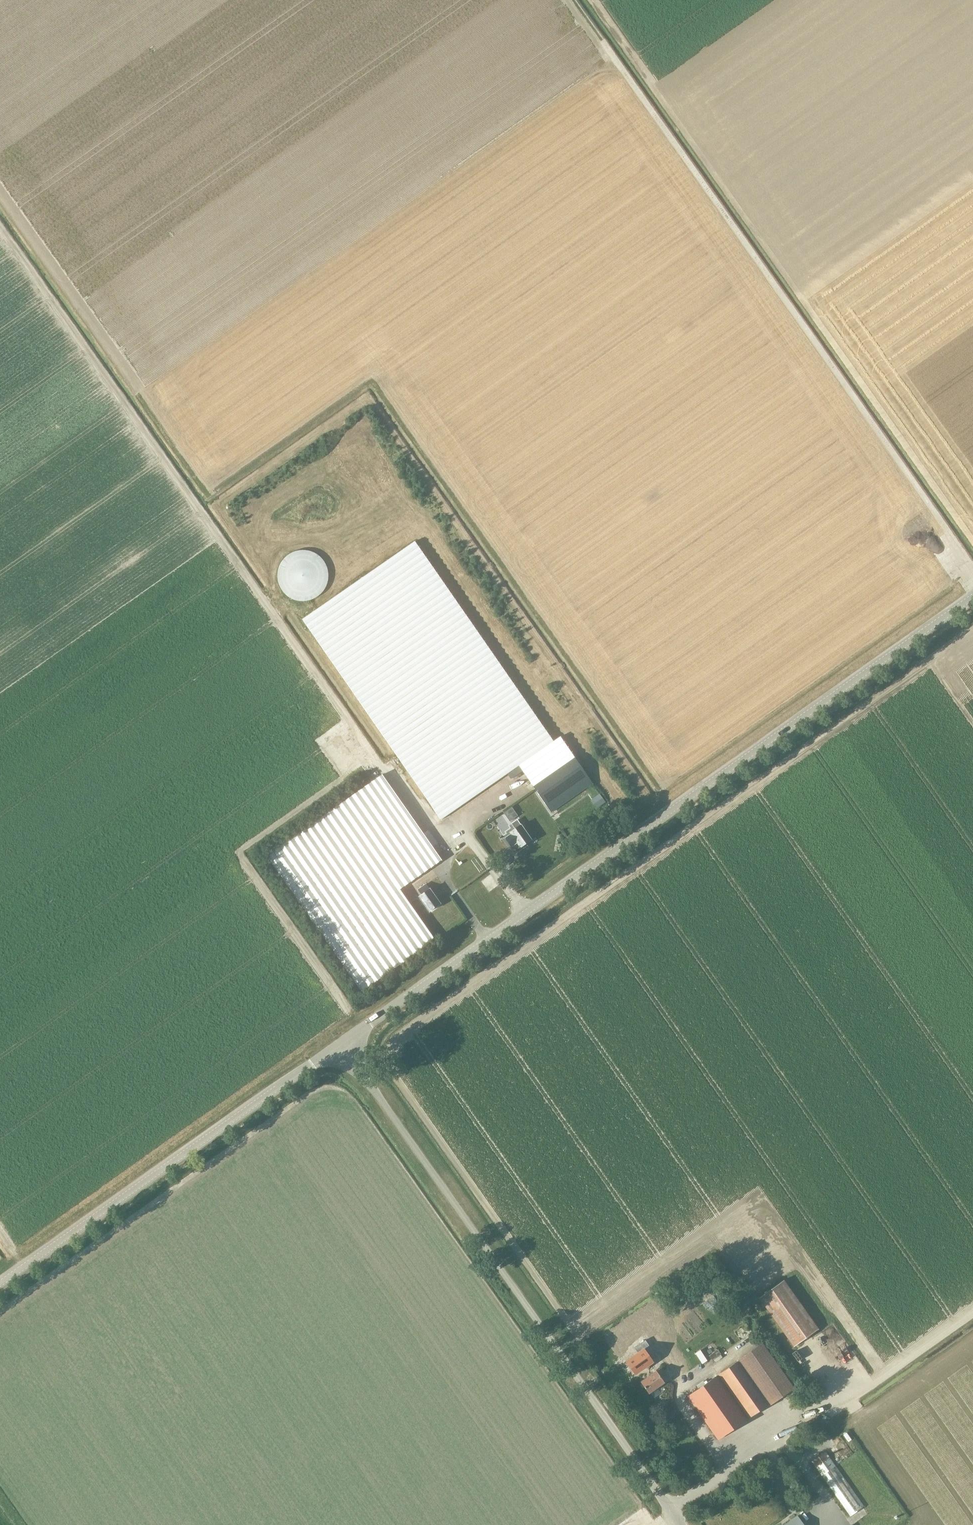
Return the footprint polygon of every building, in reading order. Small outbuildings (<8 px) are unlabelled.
[(553,741),(415,541),(302,619),(440,818),(506,772),(511,779),(522,771),(534,788),(575,758),(560,736),(553,741)] [(296,551),(291,553),(286,557),(282,561),(279,567),(278,573),(278,579),(279,584),(282,590),(286,594),(291,598),(296,600),(302,601),(308,600),(314,598),(319,595),(323,591),(326,586),(328,581),(328,575),(327,569),(325,564),(322,559),(318,555),(313,553),(308,551),(302,550),(296,551)] [(342,766),(352,759),(347,752),(338,759),(342,766)] [(551,812),(593,783),(575,758),(534,788),(551,812)] [(266,856),(361,992),(435,940),(399,889),(441,860),(381,775),(266,856)] [(511,834),(505,838),(511,846),(512,846),(517,852),(526,846),(525,844),(531,840),(521,825),(520,825),(517,820),(511,824),(515,829),(510,832),(511,834)] [(438,853),(442,850),(438,845),(434,848),(438,853)] [(429,911),(440,904),(429,889),(426,884),(418,890),(421,895),(418,896),(429,911)] [(782,1280),(758,1297),(792,1347),(817,1329),(782,1280)] [(665,1332),(671,1335),(674,1329),(668,1326),(665,1332)] [(839,1331),(832,1336),(837,1344),(844,1339),(839,1331)] [(644,1350),(649,1347),(644,1340),(634,1348),(638,1353),(626,1362),(634,1374),(641,1369),(642,1370),(648,1366),(647,1365),(652,1362),(644,1350)] [(762,1344),(686,1396),(717,1440),(792,1387),(762,1344)] [(716,1350),(708,1356),(711,1360),(719,1354),(716,1350)] [(639,1382),(649,1395),(665,1382),(654,1369),(639,1382)] [(759,1443),(768,1438),(766,1434),(757,1439),(759,1443)] [(849,1516),(863,1506),(824,1451),(810,1461),(849,1516)] [(797,1516),(789,1521),(788,1520),(782,1524),(803,1524),(797,1516)]
